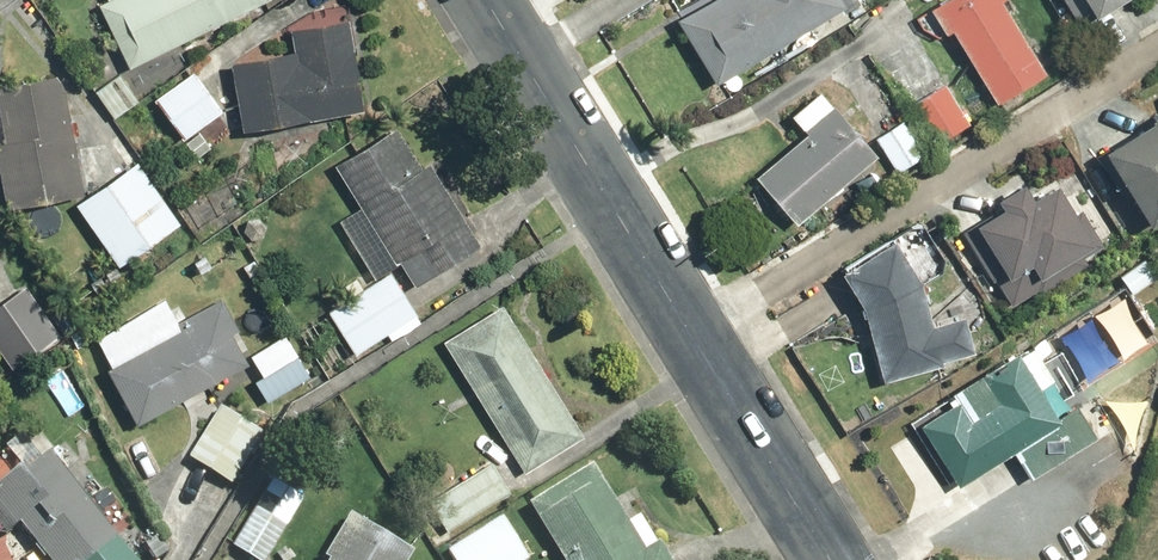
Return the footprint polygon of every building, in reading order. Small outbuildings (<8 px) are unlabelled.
[(98,7),(128,70),(274,0),(106,0),(106,3),(98,7)] [(673,19),(709,88),(760,61),(765,71),(851,25),(837,0),(709,0),(673,19)] [(927,13),(945,39),(951,35),(997,106),(1049,72),(1003,0),(946,0),(927,13)] [(1094,18),(1123,0),(1083,0),(1094,18)] [(241,131),(361,114),(347,20),(291,31),(296,56),(231,65),(241,131)] [(915,99),(907,103),(933,150),(972,128),(946,82),(925,93),(906,60),(896,65),(915,99)] [(120,69),(92,90),(113,119),(142,98),(120,69)] [(193,71),(154,99),(185,141),(224,113),(193,71)] [(58,75),(0,88),(0,120),(4,144),(0,145),(0,180),(5,210),(80,196),(58,75)] [(818,92),(788,119),(804,136),(756,181),(798,226),(876,155),(818,92)] [(1148,119),(1152,125),(1101,154),(1147,235),(1157,229),(1157,113),(1148,119)] [(904,119),(874,137),(897,175),(927,158),(904,119)] [(410,122),(335,167),(358,208),(338,219),(371,279),(395,265),(400,267),(412,287),(481,247),(410,122)] [(137,161),(74,205),(118,268),(181,224),(137,161)] [(997,211),(972,224),(1006,279),(1029,265),(1039,282),(1104,242),(1083,208),(1072,215),(1055,186),(1031,201),(1022,186),(993,204),(997,211)] [(920,224),(837,270),(860,309),(881,382),(984,355),(973,315),(928,327),(918,285),(945,265),(920,224)] [(353,357),(388,336),(392,342),(419,325),(416,319),(418,318),(391,273),(325,313),(353,357)] [(0,303),(0,350),(12,370),(62,338),(28,285),(0,303)] [(1061,332),(1104,400),(1157,367),(1157,351),(1122,294),(1061,332)] [(94,342),(111,367),(173,337),(176,317),(164,298),(94,342)] [(500,306),(443,341),(524,474),(581,439),(500,306)] [(111,367),(105,370),(132,424),(248,366),(221,312),(173,337),(111,367)] [(1054,416),(1014,355),(950,395),(954,401),(916,426),(957,489),(1006,457),(1028,487),(1096,440),(1071,404),(1054,416)] [(226,407),(189,457),(230,486),(266,435),(226,407)] [(0,475),(0,491),(55,559),(123,559),(135,551),(46,438),(0,475)] [(478,460),(422,496),(447,535),(503,500),(478,460)] [(525,510),(558,559),(671,559),(660,542),(655,545),(638,518),(627,525),(588,467),(525,510)] [(231,549),(249,559),(266,559),(306,496),(276,477),(231,549)] [(419,557),(347,513),(320,557),(325,559),(417,559),(419,557)] [(445,551),(451,559),(529,559),(501,516),(445,551)]
